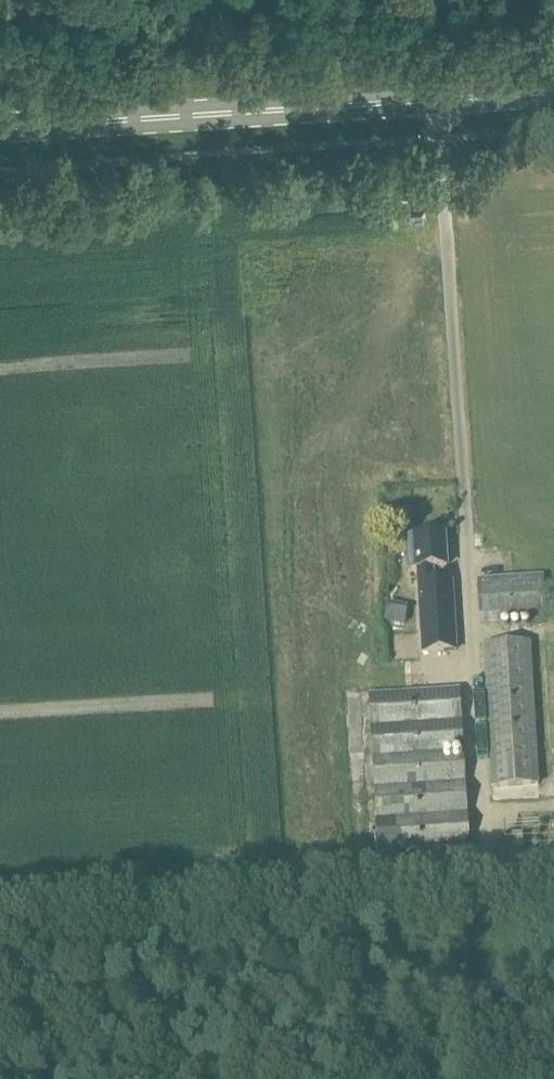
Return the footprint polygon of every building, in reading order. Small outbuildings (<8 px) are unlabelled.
[(445,535),(407,538),(409,569),(417,569),(418,585),(434,584),(433,568),(447,567),(445,535)] [(478,581),(481,623),(546,619),(543,576),(478,581)] [(434,584),(418,585),(422,652),(456,650),(452,583),(434,584)] [(383,621),(404,625),(408,607),(387,602),(383,621)] [(482,645),(491,789),(539,786),(530,642),(482,645)] [(460,690),(369,696),(378,854),(471,848),(460,690)]
